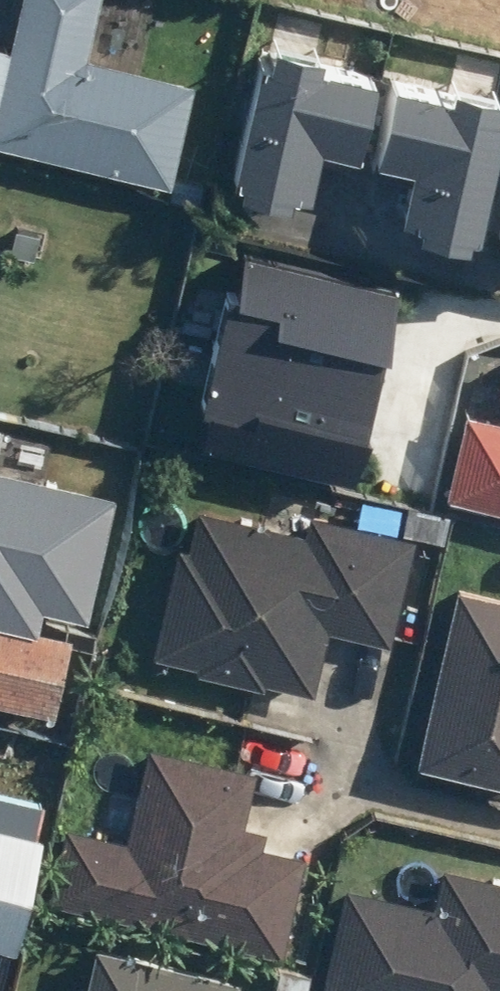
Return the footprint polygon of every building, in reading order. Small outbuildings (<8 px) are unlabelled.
[(0,112),(0,146),(173,189),(199,87),(92,60),(107,0),(28,0),(0,112)] [(361,169),(382,77),(269,52),(234,203),(311,221),(325,161),(361,169)] [(399,83),(379,173),(417,182),(403,244),(482,262),(499,181),(499,105),(399,83)] [(242,241),(199,424),(359,462),(403,279),(242,241)] [(455,418),(436,502),(499,517),(499,428),(455,418)] [(42,644),(48,620),(91,630),(120,506),(0,478),(0,635),(42,644)] [(189,509),(180,551),(167,548),(141,657),(301,694),(316,631),(381,646),(406,541),(299,516),(295,534),(189,509)] [(443,591),(402,766),(499,789),(499,605),(443,591)] [(245,772),(138,747),(116,843),(57,830),(39,905),(269,957),(291,858),(250,848),(254,832),(232,827),(245,772)] [(0,832),(0,925),(21,838),(0,832)] [(433,869),(424,908),(334,887),(310,990),(499,990),(499,884),(433,869)] [(225,981),(83,947),(72,990),(223,990),(225,981)]
